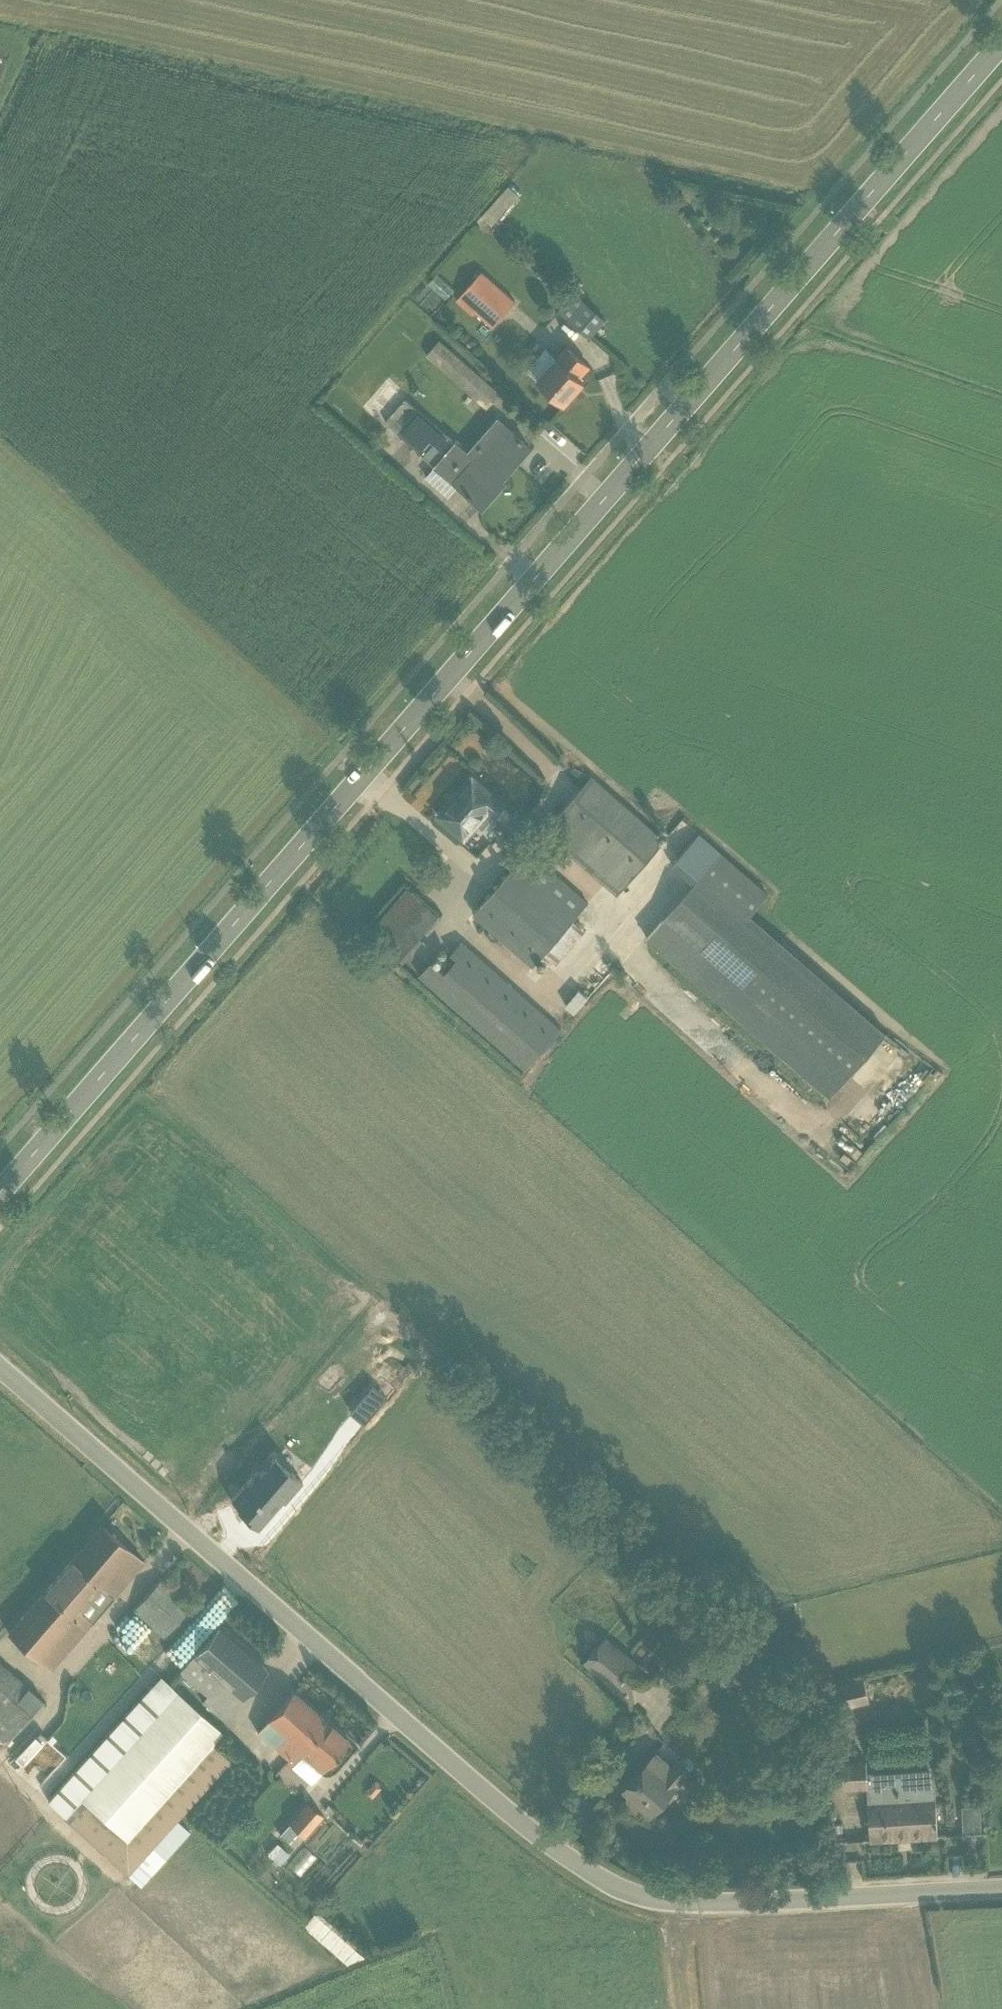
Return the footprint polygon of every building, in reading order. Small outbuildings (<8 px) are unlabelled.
[(483,270),(454,300),(488,333),(517,303),(483,270)] [(579,304),(565,319),(588,340),(602,325),(579,304)] [(440,348),(427,363),(489,414),(501,399),(440,348)] [(567,405),(586,383),(550,353),(531,376),(567,405)] [(503,479),(532,446),(499,416),(467,451),(456,441),(434,465),(483,510),(507,483),(503,479)] [(588,773),(546,823),(618,883),(659,834),(588,773)] [(471,846),(506,804),(471,774),(435,815),(471,846)] [(695,830),(671,857),(691,875),(646,928),(830,1084),(886,1018),(751,904),(764,888),(695,830)] [(530,844),(475,906),(527,952),(537,941),(552,954),(581,921),(573,914),(589,896),(530,844)] [(407,881),(367,925),(398,953),(438,908),(407,881)] [(427,948),(414,962),(525,1061),(557,1024),(457,935),(438,957),(427,948)] [(826,1105),(833,1111),(849,1093),(843,1087),(826,1105)] [(303,1406),(278,1435),(301,1456),(327,1427),(303,1406)] [(261,1531),(284,1504),(259,1484),(237,1511),(261,1531)] [(50,1664),(141,1558),(98,1521),(7,1627),(50,1664)] [(162,1573),(132,1607),(156,1628),(186,1594),(162,1573)] [(123,1619),(112,1632),(140,1656),(151,1644),(123,1619)] [(209,1621),(174,1662),(202,1686),(194,1696),(172,1677),(76,1790),(123,1830),(263,1667),(209,1621)] [(602,1627),(581,1653),(630,1691),(651,1665),(602,1627)] [(2,1731),(36,1691),(0,1660),(0,1730),(2,1731)] [(253,1732),(284,1758),(322,1713),(291,1687),(253,1732)] [(310,1779),(348,1734),(322,1713),(284,1758),(310,1779)] [(652,1815),(690,1771),(660,1745),(622,1789),(652,1815)] [(873,1838),(938,1834),(935,1766),(870,1770),(873,1838)] [(303,1794),(287,1813),(303,1826),(319,1807),(303,1794)] [(980,1805),(962,1805),(963,1830),(982,1829),(980,1805)] [(310,1824),(305,1836),(316,1840),(321,1828),(310,1824)] [(254,1855),(273,1861),(279,1845),(260,1838),(254,1855)] [(303,1840),(285,1858),(298,1872),(316,1854),(303,1840)] [(304,1908),(291,1922),(338,1965),(350,1951),(304,1908)]
